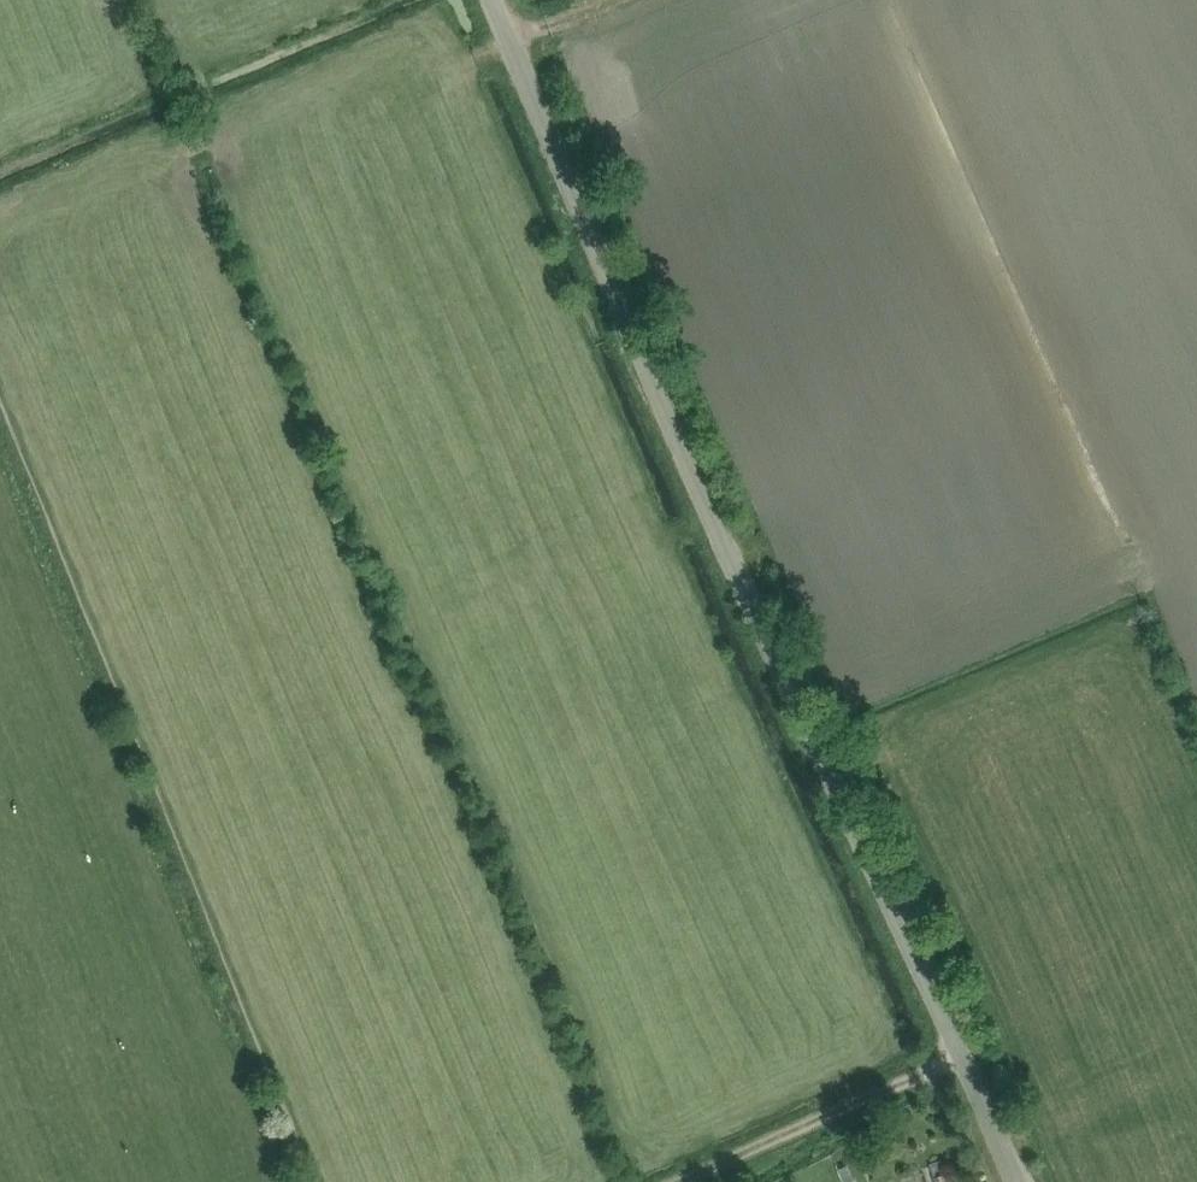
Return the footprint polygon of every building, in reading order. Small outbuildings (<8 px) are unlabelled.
[(930,1163),(934,1175),(945,1172),(941,1160),(930,1163)] [(946,1173),(934,1176),(936,1181),(950,1181),(946,1173)]
